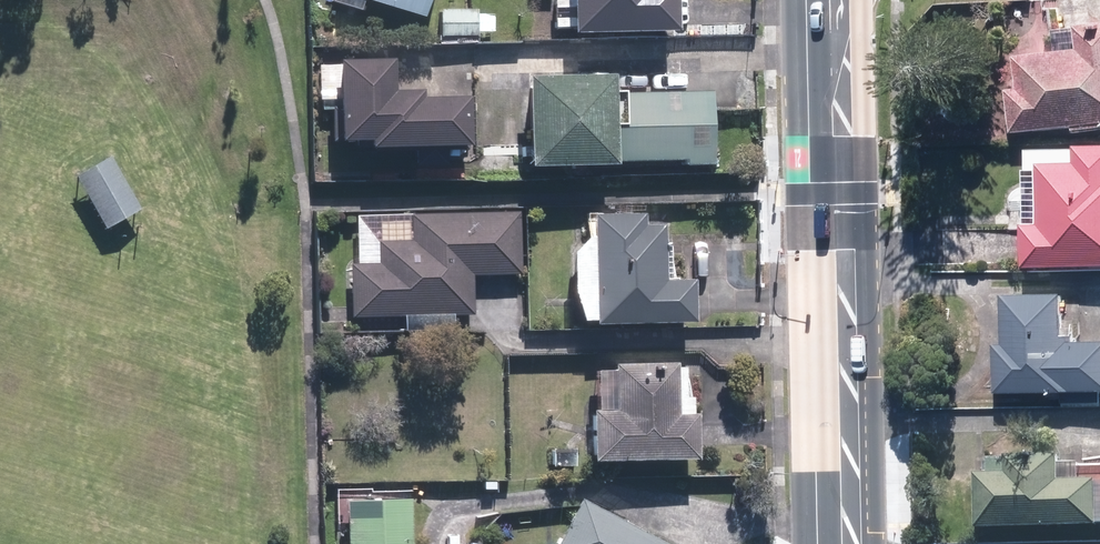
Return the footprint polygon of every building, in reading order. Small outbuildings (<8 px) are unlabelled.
[(429,16),(434,0),(376,0),(429,16)] [(680,0),(577,0),(578,30),(680,28),(680,0)] [(481,9),(445,9),(445,36),(481,35),(481,9)] [(1094,41),(1023,50),(1027,82),(1017,83),(1022,126),(1099,117),(1099,15),(1091,17),(1094,41)] [(474,94),(426,95),(426,88),(399,89),(398,58),(343,60),(346,139),(376,138),(376,146),(476,143),(474,94)] [(619,71),(533,74),(536,163),(718,157),(716,89),(620,93),(619,71)] [(1086,138),(1087,156),(1049,157),(1050,218),(1033,218),(1034,259),(1099,258),(1099,137),(1086,138)] [(142,208),(113,155),(78,174),(107,227),(142,208)] [(697,315),(696,274),(668,275),(666,218),(647,219),(647,207),(595,208),(598,318),(697,315)] [(414,237),(380,238),(380,260),(351,261),(352,314),(475,311),(474,271),(522,270),(520,210),(413,212),(414,237)] [(1010,289),(1012,337),(1001,338),(1003,387),(1099,384),(1099,335),(1074,336),(1072,286),(1010,289)] [(594,405),(596,455),(700,452),(699,408),(679,409),(678,356),(617,358),(617,365),(599,366),(600,405),(594,405)] [(1071,478),(1071,451),(997,452),(997,471),(982,471),(984,525),(1099,522),(1099,477),(1071,478)] [(413,494),(352,496),(354,543),(414,543),(413,494)] [(583,495),(557,543),(677,543),(583,495)]
